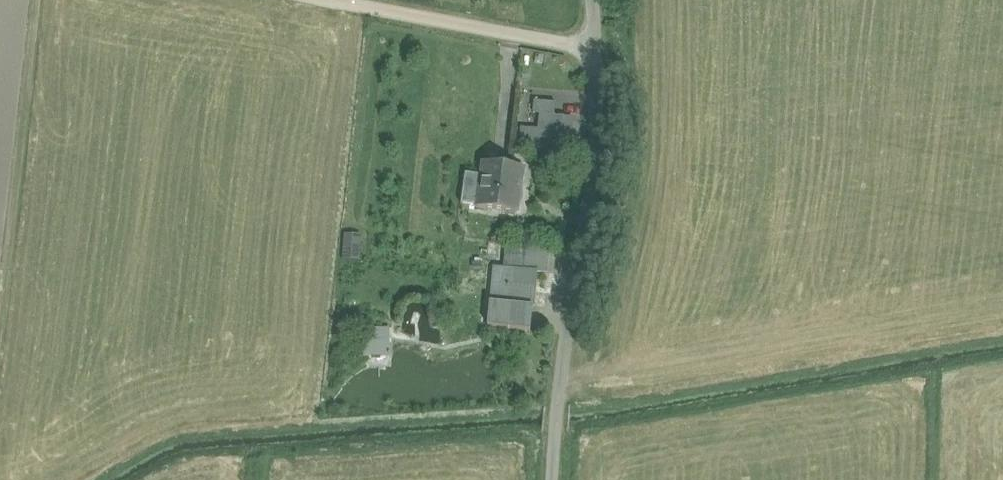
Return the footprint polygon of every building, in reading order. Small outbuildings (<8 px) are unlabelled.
[(533,114),(541,115),(541,114),(555,115),(556,103),(534,101),(533,114)] [(558,156),(568,157),(572,121),(554,119),(555,115),(541,114),(541,115),(539,130),(521,128),(519,148),(542,150),(542,153),(558,156)] [(485,153),(484,164),(501,166),(502,155),(485,153)] [(478,209),(516,215),(522,168),(501,166),(484,164),(482,177),(478,208),(478,209)] [(461,205),(478,208),(482,177),(465,174),(461,205)] [(349,236),(349,258),(363,258),(363,236),(349,236)] [(549,248),(506,244),(504,269),(536,272),(536,273),(546,275),(549,248)] [(490,303),(532,308),(536,273),(536,272),(504,269),(494,268),(490,303)] [(532,308),(490,303),(488,327),(530,332),(532,308)] [(388,357),(388,330),(379,330),(378,337),(363,337),(363,357),(388,357)]
